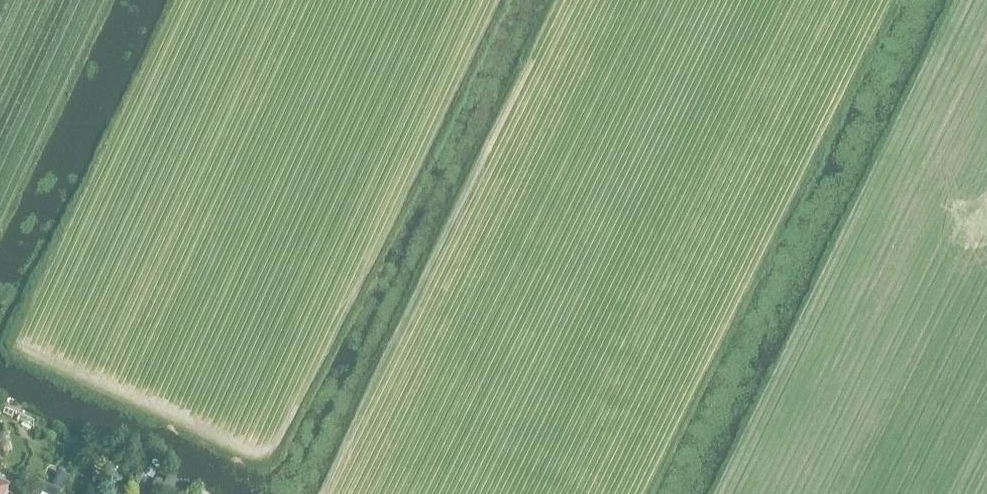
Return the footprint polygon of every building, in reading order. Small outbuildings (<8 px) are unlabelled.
[(60,469),(52,485),(63,490),(70,474),(60,469)] [(152,493),(156,493),(157,493),(163,483),(164,482),(157,478),(148,492),(152,493)] [(109,484),(103,481),(95,493),(104,493),(109,484)] [(163,483),(157,493),(156,493),(172,493),(169,486),(163,483)]
